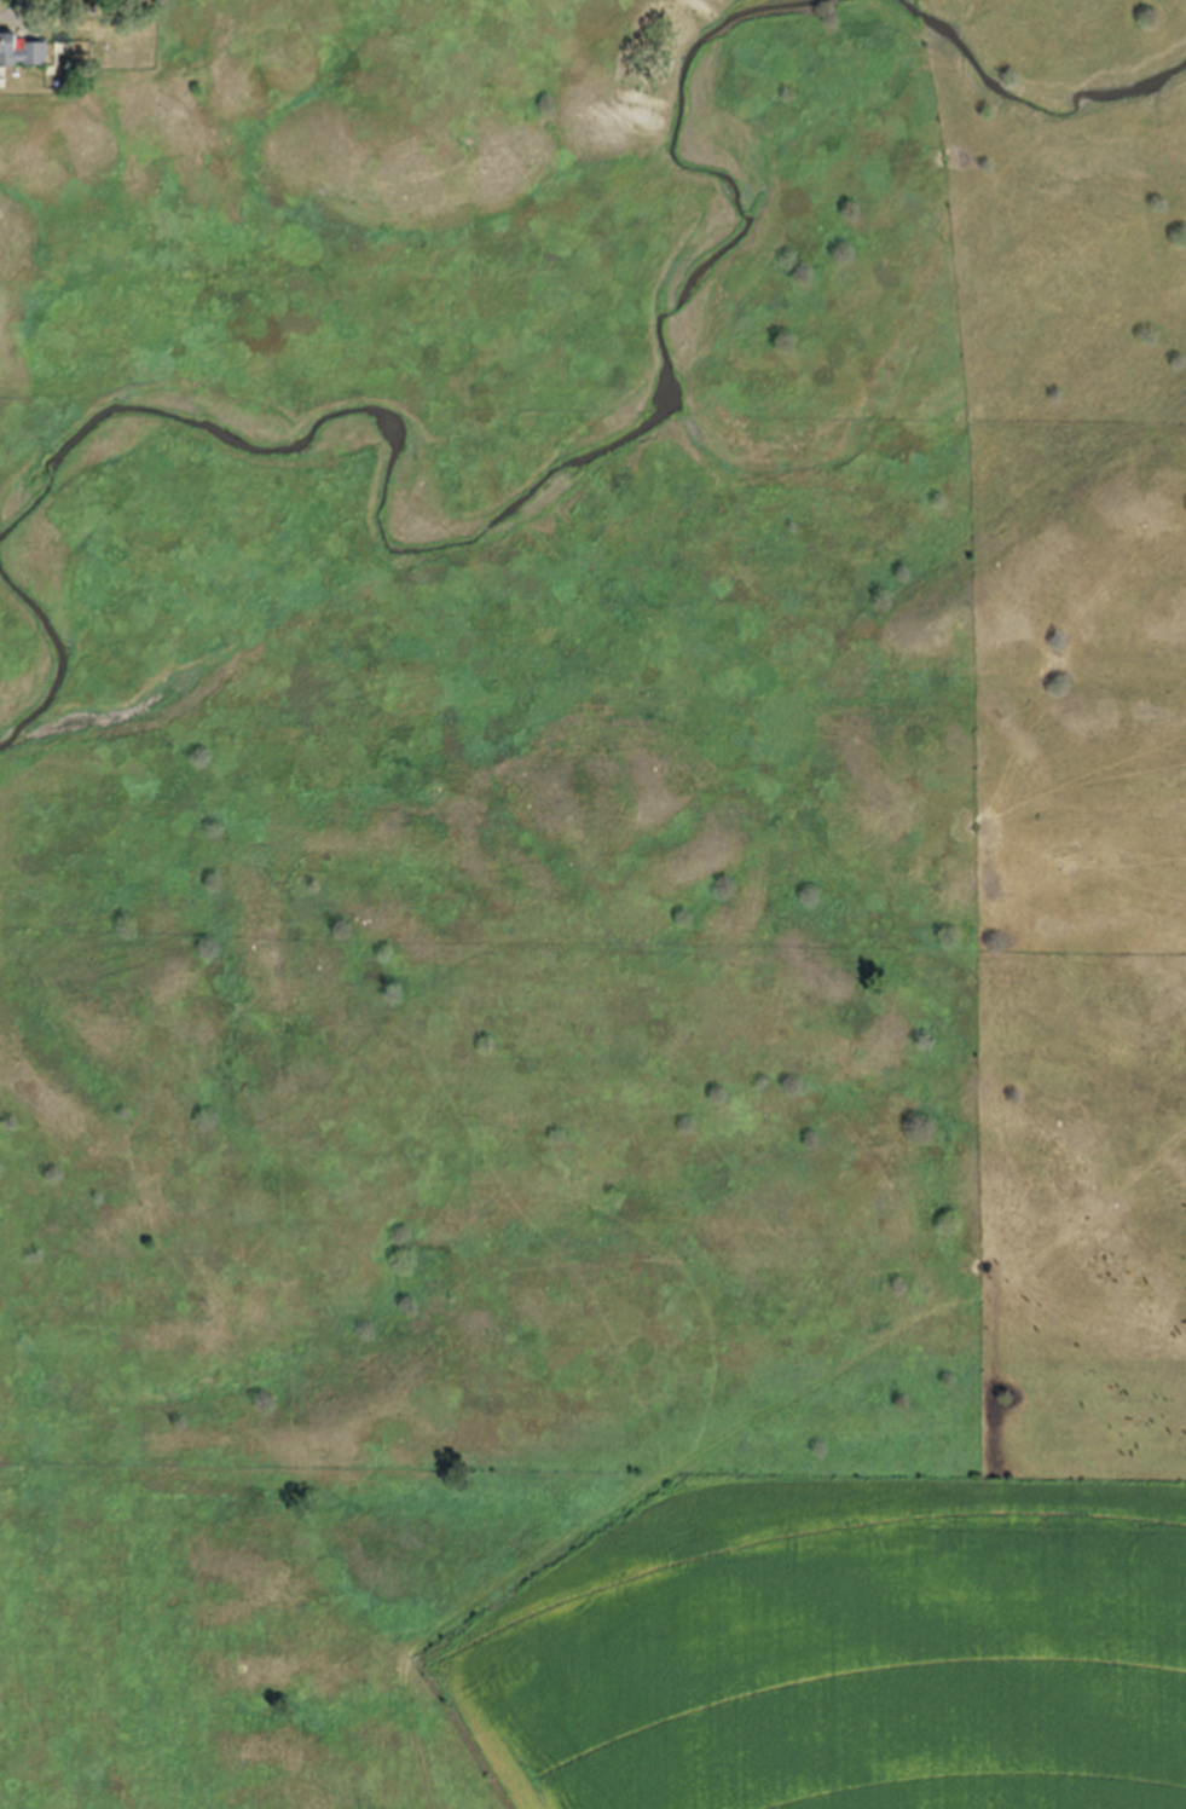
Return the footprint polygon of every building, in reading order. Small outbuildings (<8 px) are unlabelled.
[(48,43),(18,43),(18,33),(0,33),(0,65),(48,65),(48,43)]
